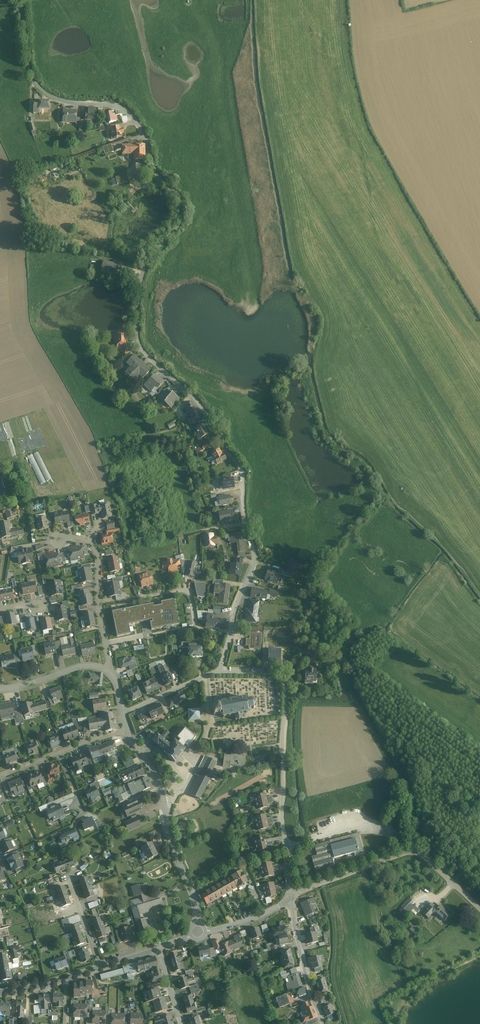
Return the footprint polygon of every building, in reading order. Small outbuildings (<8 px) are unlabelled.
[(50,101),(33,101),(33,113),(39,113),(39,110),(50,110),(50,101)] [(76,111),(70,111),(70,110),(63,110),(63,117),(65,117),(65,122),(76,123),(76,118),(76,111)] [(96,113),(86,112),(85,121),(96,121),(96,113)] [(116,115),(115,116),(114,112),(109,113),(107,113),(109,123),(111,123),(115,122),(115,121),(116,121),(116,120),(116,119),(117,119),(116,117),(116,116),(116,115)] [(123,122),(128,121),(127,116),(123,117),(122,114),(116,115),(117,118),(122,117),(123,122)] [(120,127),(110,129),(112,137),(116,137),(116,138),(122,137),(120,127)] [(105,154),(114,151),(111,144),(103,146),(105,154)] [(134,145),(122,146),(122,154),(134,154),(134,145)] [(145,145),(134,145),(134,154),(134,160),(135,176),(145,176),(145,145)] [(114,264),(103,261),(101,271),(114,275),(116,268),(117,265),(114,264)] [(123,334),(122,335),(120,335),(119,334),(114,334),(113,335),(113,339),(114,340),(117,340),(118,341),(118,344),(119,345),(126,345),(126,340),(127,339),(127,335),(126,335),(123,334)] [(143,365),(134,356),(127,363),(127,364),(127,363),(132,367),(139,373),(143,377),(142,378),(143,378),(150,370),(144,364),(143,365)] [(132,367),(127,373),(134,379),(139,373),(132,367)] [(163,383),(154,375),(144,386),(151,392),(156,386),(158,388),(163,383)] [(173,392),(169,388),(163,391),(164,394),(165,396),(166,394),(169,397),(171,394),(173,392)] [(169,397),(166,394),(165,396),(164,394),(162,395),(157,401),(163,406),(166,404),(170,408),(175,403),(178,400),(171,394),(169,397)] [(193,402),(185,407),(191,419),(188,421),(190,425),(203,417),(201,413),(200,414),(193,402)] [(203,427),(196,431),(197,431),(198,433),(197,433),(197,434),(198,433),(200,438),(200,439),(207,435),(203,427),(204,427),(203,427)] [(222,456),(219,449),(211,453),(214,460),(215,460),(217,464),(226,459),(223,455),(222,456)] [(234,478),(223,480),(224,487),(236,485),(234,478)] [(224,496),(224,495),(218,496),(220,506),(231,504),(229,495),(224,496)] [(105,505),(100,506),(97,507),(98,513),(102,512),(103,519),(111,517),(109,505),(106,506),(105,505)] [(222,513),(218,513),(218,514),(220,521),(234,519),(232,511),(222,513)] [(67,512),(54,515),(56,525),(67,522),(69,522),(69,519),(67,512)] [(87,514),(75,517),(76,521),(80,524),(81,525),(89,524),(87,514)] [(41,519),(36,520),(38,530),(48,528),(48,526),(46,517),(41,518),(41,519)] [(0,524),(0,529),(0,530),(10,528),(12,528),(12,526),(10,526),(9,522),(0,524)] [(10,528),(0,530),(2,538),(11,536),(10,531),(9,529),(10,528)] [(142,531),(132,532),(133,539),(133,543),(145,541),(145,537),(144,537),(142,531)] [(241,533),(229,534),(230,543),(237,542),(238,553),(245,552),(243,541),(242,541),(241,533)] [(111,534),(102,536),(102,540),(101,540),(102,545),(106,544),(106,543),(113,542),(111,534)] [(215,537),(213,537),(212,534),(204,536),(205,547),(214,545),(214,544),(217,544),(217,546),(222,545),(222,544),(221,541),(219,542),(218,541),(217,541),(216,537),(215,538),(215,537)] [(81,547),(75,548),(77,559),(83,558),(82,552),(81,548),(81,547)] [(75,548),(68,549),(68,550),(66,550),(67,554),(69,554),(70,559),(71,561),(77,559),(75,548)] [(31,549),(24,550),(26,563),(30,562),(30,561),(33,561),(31,549)] [(18,551),(17,552),(17,553),(19,563),(22,563),(22,564),(26,563),(24,550),(18,551)] [(58,554),(51,555),(53,566),(60,565),(58,558),(61,558),(61,554),(58,554)] [(45,556),(38,558),(39,561),(45,559),(47,568),(53,566),(51,555),(45,556)] [(113,558),(108,559),(109,566),(118,564),(117,558),(116,558),(116,557),(114,557),(113,557),(113,558)] [(177,559),(171,560),(167,561),(162,563),(163,566),(162,566),(163,568),(164,569),(168,568),(170,573),(178,571),(177,566),(176,564),(178,563),(177,559)] [(304,564),(290,560),(286,573),(288,573),(294,575),(295,569),(301,571),(304,564)] [(197,563),(188,561),(185,575),(194,577),(197,563)] [(236,564),(231,563),(231,568),(232,568),(231,574),(230,574),(240,576),(241,563),(236,562),(236,564)] [(118,564),(109,566),(110,572),(116,571),(116,572),(118,572),(119,572),(119,571),(118,564)] [(82,570),(78,570),(79,577),(91,575),(89,568),(82,570)] [(279,574),(268,570),(266,575),(265,575),(264,578),(265,578),(265,580),(276,583),(279,574)] [(150,573),(140,576),(141,582),(142,586),(152,584),(150,573)] [(91,575),(79,577),(81,583),(92,581),(91,575)] [(60,581),(48,583),(50,590),(61,587),(60,581)] [(208,582),(195,581),(198,596),(207,597),(208,582)] [(35,582),(28,584),(30,593),(37,592),(35,586),(36,586),(36,585),(36,584),(36,583),(35,584),(35,582)] [(113,583),(107,584),(108,590),(119,588),(118,582),(113,583)] [(28,584),(21,585),(22,586),(21,586),(21,587),(21,588),(22,589),(23,594),(30,593),(28,584)] [(229,585),(223,584),(222,585),(215,585),(214,593),(220,594),(219,603),(227,604),(228,597),(227,597),(229,585)] [(11,587),(4,588),(5,591),(7,600),(13,598),(12,593),(13,593),(14,592),(13,590),(12,590),(12,589),(11,589),(11,587)] [(61,587),(50,590),(51,596),(62,594),(61,587)] [(119,588),(108,590),(109,597),(115,596),(120,595),(119,588)] [(262,591),(257,590),(257,589),(252,588),(250,597),(266,599),(267,592),(262,591)] [(89,590),(78,592),(79,599),(80,599),(85,598),(87,599),(89,597),(90,595),(89,590)] [(89,597),(87,599),(85,598),(80,599),(82,606),(86,605),(92,604),(91,598),(90,598),(89,597)] [(153,604),(112,612),(117,637),(130,634),(128,624),(152,620),(152,622),(150,622),(151,630),(179,624),(174,599),(161,602),(162,605),(154,607),(153,604)] [(62,606),(60,607),(60,609),(56,610),(58,620),(67,619),(65,608),(64,606),(62,606)] [(258,608),(249,606),(248,610),(246,609),(244,620),(256,622),(258,608)] [(92,612),(87,613),(86,612),(84,613),(84,614),(83,614),(84,621),(94,619),(92,612)] [(14,613),(5,615),(5,616),(7,624),(7,626),(16,624),(14,613)] [(33,618),(25,620),(26,623),(27,631),(29,630),(31,631),(32,631),(33,629),(36,629),(33,618)] [(45,619),(41,620),(43,631),(52,629),(51,626),(50,618),(49,618),(48,618),(46,618),(45,619)] [(213,618),(206,618),(206,621),(205,627),(220,629),(220,619),(213,618)] [(94,619),(84,621),(86,627),(87,627),(87,628),(88,628),(89,628),(90,627),(89,627),(95,625),(94,619)] [(261,634),(250,633),(250,639),(246,639),(246,645),(250,646),(249,649),(260,649),(261,634)] [(73,639),(68,640),(67,637),(60,639),(60,641),(61,646),(61,648),(63,656),(76,654),(73,639)] [(184,638),(180,637),(178,647),(182,648),(188,648),(188,647),(189,647),(188,645),(189,645),(189,640),(184,641),(184,640),(184,638)] [(81,646),(80,646),(81,649),(83,656),(95,654),(93,640),(92,641),(93,644),(81,646)] [(54,642),(43,645),(46,655),(53,654),(53,650),(56,649),(54,642)] [(189,645),(188,645),(189,647),(188,647),(188,648),(188,658),(202,657),(202,647),(196,647),(196,645),(189,645)] [(31,648),(20,650),(21,650),(18,651),(20,657),(22,657),(23,657),(23,661),(32,659),(32,660),(34,659),(32,648),(31,648)] [(13,657),(6,658),(6,657),(1,658),(3,668),(15,665),(13,655),(13,657)] [(127,658),(119,660),(121,669),(130,666),(134,665),(132,658),(128,659),(127,657),(127,658)] [(138,667),(134,657),(132,658),(134,665),(130,666),(131,670),(138,667)] [(166,674),(163,666),(164,666),(163,665),(162,666),(157,668),(161,676),(162,680),(163,682),(164,682),(165,686),(171,683),(170,682),(173,681),(169,673),(166,674)] [(310,669),(307,669),(307,670),(305,670),(303,672),(303,675),(305,676),(305,684),(318,684),(318,680),(316,680),(316,669),(310,669)] [(99,675),(90,674),(88,683),(97,684),(97,685),(102,686),(103,674),(99,673),(99,675)] [(154,679),(148,682),(153,692),(159,689),(154,679)] [(148,682),(142,685),(147,694),(153,692),(148,682)] [(59,687),(49,691),(51,696),(53,701),(58,699),(63,698),(59,687)] [(137,688),(135,689),(134,687),(131,689),(132,691),(128,692),(132,701),(133,701),(136,700),(137,699),(141,697),(137,688)] [(178,695),(177,695),(178,696),(166,701),(169,708),(186,700),(182,693),(180,695),(180,694),(179,694),(178,694),(178,695)] [(232,699),(231,699),(231,700),(227,701),(226,700),(226,701),(221,702),(221,701),(220,701),(220,702),(220,703),(219,703),(219,704),(220,704),(221,707),(220,707),(219,707),(218,706),(217,706),(218,707),(213,708),(213,707),(212,707),(212,708),(211,709),(211,710),(212,709),(213,714),(212,714),(212,715),(213,715),(214,715),(214,716),(215,716),(215,715),(219,714),(219,715),(220,715),(220,714),(220,713),(221,713),(221,714),(220,715),(221,715),(221,716),(222,717),(223,717),(223,718),(224,718),(224,717),(229,716),(229,717),(230,717),(230,716),(234,715),(235,720),(235,721),(236,720),(238,720),(239,720),(241,719),(242,720),(242,719),(241,715),(242,715),(243,714),(242,714),(246,713),(246,714),(247,714),(247,713),(248,712),(249,711),(250,711),(250,710),(249,710),(249,709),(253,708),(253,709),(254,708),(253,708),(255,705),(256,706),(256,705),(255,704),(255,702),(255,701),(254,701),(252,700),(252,699),(251,698),(251,699),(248,700),(247,699),(248,698),(247,698),(245,698),(245,697),(244,698),(243,697),(242,697),(243,698),(238,699),(238,698),(237,698),(236,697),(236,696),(235,696),(233,697),(233,696),(232,697),(232,699)] [(104,700),(94,701),(96,709),(96,710),(102,709),(106,708),(104,700)] [(45,701),(34,704),(36,712),(47,709),(45,702),(45,701)] [(32,702),(22,705),(23,709),(21,709),(22,712),(23,712),(24,715),(36,712),(34,704),(32,705),(32,702)] [(0,705),(0,714),(1,718),(12,716),(13,719),(14,719),(14,716),(14,712),(12,703),(0,705)] [(159,704),(147,710),(148,712),(146,713),(149,719),(151,718),(152,719),(158,716),(163,713),(164,713),(159,704)] [(198,710),(189,710),(190,719),(199,719),(198,710)] [(96,719),(88,720),(88,721),(88,722),(89,730),(89,731),(90,731),(105,728),(105,731),(105,732),(106,731),(114,730),(115,730),(115,729),(112,714),(112,713),(112,714),(103,715),(103,713),(99,713),(100,718),(96,719)] [(74,726),(68,729),(72,739),(79,737),(76,730),(75,726),(74,726)] [(178,743),(175,740),(170,746),(163,740),(165,738),(166,737),(169,733),(166,731),(161,737),(157,735),(152,740),(158,745),(165,751),(164,753),(175,762),(185,749),(183,748),(185,745),(188,747),(196,738),(185,728),(177,738),(180,740),(178,743)] [(62,731),(61,731),(63,735),(65,742),(72,739),(68,729),(62,731)] [(54,736),(48,738),(49,740),(48,742),(49,743),(50,744),(51,747),(59,744),(57,739),(55,735),(54,736)] [(36,739),(30,741),(31,745),(34,743),(36,748),(39,746),(36,739)] [(113,741),(104,745),(107,753),(116,750),(113,741)] [(31,745),(26,747),(27,750),(27,751),(27,752),(28,753),(30,756),(38,752),(36,748),(34,743),(31,745)] [(100,756),(107,753),(104,745),(97,748),(100,756)] [(96,747),(89,750),(93,760),(100,757),(96,747)] [(14,752),(4,756),(7,764),(17,760),(14,754),(14,752)] [(246,754),(231,752),(231,756),(224,755),(223,767),(230,768),(230,766),(244,768),(244,766),(245,766),(246,754)] [(84,754),(77,757),(81,767),(87,765),(88,765),(85,758),(84,754)] [(77,756),(74,758),(71,759),(76,772),(82,770),(81,767),(77,757),(77,756)] [(201,772),(199,776),(198,776),(199,777),(190,794),(189,794),(200,799),(199,799),(210,777),(211,777),(209,776),(216,762),(208,757),(207,757),(208,758),(201,772),(200,772),(201,772)] [(123,762),(126,768),(135,765),(132,758),(123,762)] [(57,765),(54,766),(54,765),(47,767),(49,773),(51,779),(46,781),(47,783),(52,782),(56,781),(54,775),(60,773),(58,768),(59,768),(59,767),(59,766),(58,766),(58,765),(57,766),(57,765)] [(140,765),(125,771),(125,772),(120,774),(118,775),(120,780),(123,779),(142,770),(140,765)] [(223,771),(218,768),(211,779),(217,782),(223,771)] [(142,770),(123,779),(125,783),(129,781),(129,782),(130,782),(130,781),(144,775),(145,775),(144,774),(142,770)] [(39,772),(33,774),(37,785),(39,789),(44,787),(44,785),(43,783),(41,778),(39,772)] [(102,773),(95,776),(98,781),(104,779),(102,773)] [(33,774),(27,776),(30,783),(31,787),(37,785),(33,774)] [(146,778),(135,783),(134,782),(127,785),(130,790),(132,795),(143,791),(150,787),(146,778)] [(17,780),(12,782),(11,783),(12,784),(8,785),(11,792),(13,791),(15,794),(19,793),(19,794),(24,791),(22,784),(23,784),(21,779),(17,781),(17,780)] [(127,785),(118,789),(120,795),(130,790),(127,785)] [(95,787),(84,792),(89,802),(89,801),(91,804),(94,802),(93,799),(99,797),(95,787)] [(118,789),(112,792),(116,798),(118,798),(120,803),(123,801),(120,795),(118,789)] [(265,794),(254,796),(256,801),(253,802),(253,803),(267,800),(266,798),(265,794)] [(267,800),(253,803),(254,805),(256,805),(257,809),(268,807),(267,803),(267,800)] [(140,801),(119,810),(122,817),(126,815),(127,817),(131,815),(133,819),(124,823),(125,823),(128,831),(128,832),(141,826),(137,817),(136,818),(134,814),(144,810),(141,803),(140,803),(139,801),(140,801)] [(60,804),(54,807),(59,818),(65,815),(60,804)] [(51,809),(46,812),(49,819),(52,818),(54,821),(59,819),(59,818),(54,807),(50,808),(51,809)] [(265,815),(255,817),(256,822),(253,823),(254,824),(267,821),(266,819),(265,815)] [(402,817),(398,816),(395,818),(394,822),(396,826),(400,827),(403,825),(404,821),(402,817)] [(91,818),(83,821),(84,824),(82,825),(85,830),(89,828),(94,825),(91,818)] [(267,821),(254,824),(254,826),(257,826),(258,830),(268,828),(267,824),(267,821)] [(70,830),(59,835),(60,839),(60,840),(60,839),(62,843),(73,839),(74,839),(71,833),(70,830)] [(358,833),(330,841),(331,845),(334,858),(354,852),(355,856),(363,854),(358,833)] [(265,836),(254,839),(255,843),(252,844),(253,846),(266,843),(265,840),(265,836)] [(138,840),(132,843),(136,849),(141,846),(138,840)] [(330,841),(315,845),(318,858),(313,859),(317,876),(328,873),(328,874),(332,873),(332,871),(331,867),(334,866),(332,858),(334,858),(331,845),(330,841)] [(4,845),(1,846),(4,853),(14,849),(10,842),(4,845)] [(151,844),(142,848),(141,848),(141,849),(138,850),(141,855),(143,854),(145,858),(146,858),(148,860),(147,860),(148,861),(157,856),(158,856),(157,855),(151,844),(151,843),(151,844)] [(266,843),(253,846),(253,848),(256,847),(257,851),(268,849),(267,846),(266,843)] [(379,850),(340,864),(334,866),(331,867),(332,871),(335,870),(338,869),(384,852),(382,847),(379,848),(379,850)] [(10,858),(7,860),(10,865),(21,860),(20,857),(19,857),(18,854),(10,858)] [(87,855),(81,859),(84,864),(91,860),(87,855)] [(71,859),(66,861),(66,859),(62,861),(65,870),(74,866),(71,859)] [(21,860),(10,865),(13,871),(15,870),(24,866),(22,863),(23,863),(21,860)] [(62,861),(58,862),(58,864),(53,866),(56,873),(65,870),(62,861)] [(271,862),(260,865),(261,869),(259,870),(259,872),(272,869),(272,866),(271,862)] [(272,869),(259,872),(259,874),(262,873),(263,878),(274,875),(273,872),(272,869)] [(241,871),(231,877),(232,877),(237,887),(237,888),(247,882),(241,871)] [(231,877),(226,880),(232,890),(237,887),(232,877),(231,877)] [(87,878),(80,881),(83,890),(92,886),(91,882),(89,883),(87,878)] [(232,890),(226,880),(221,883),(226,893),(232,890)] [(226,893),(221,883),(215,887),(221,896),(226,893)] [(273,883),(262,885),(263,890),(262,890),(262,892),(275,889),(274,886),(273,883)] [(156,894),(150,896),(146,884),(139,886),(138,885),(131,887),(134,897),(138,896),(138,899),(130,902),(132,907),(131,908),(131,909),(132,909),(139,932),(144,931),(144,930),(150,928),(147,919),(142,920),(141,920),(139,913),(162,906),(160,900),(159,898),(157,899),(156,894)] [(64,886),(56,889),(58,894),(57,895),(58,899),(67,895),(64,886)] [(92,886),(83,890),(86,899),(94,896),(92,891),(93,890),(92,886)] [(221,896),(215,887),(210,890),(216,899),(221,896)] [(275,889),(262,892),(262,894),(264,894),(265,898),(276,896),(275,892),(275,889)] [(210,890),(204,893),(210,903),(216,899),(210,890)] [(67,895),(58,899),(59,903),(61,902),(63,907),(70,905),(67,895)] [(313,898),(301,903),(306,916),(312,914),(314,913),(311,905),(315,903),(313,898)] [(409,899),(402,907),(401,907),(405,911),(406,911),(405,910),(413,902),(409,898),(409,899)] [(432,903),(428,908),(429,908),(424,914),(428,918),(433,912),(435,913),(435,912),(438,909),(432,903)] [(451,915),(441,906),(438,909),(435,912),(445,921),(451,915)] [(99,918),(92,921),(95,930),(104,926),(103,922),(101,923),(99,918)] [(78,925),(70,928),(72,933),(71,933),(72,937),(81,934),(78,925)] [(95,930),(98,939),(106,936),(104,931),(106,930),(104,926),(95,930)] [(128,927),(119,930),(122,941),(123,941),(123,942),(124,942),(132,940),(133,939),(131,933),(130,933),(128,927)] [(285,927),(272,929),(274,939),(278,938),(278,937),(286,935),(285,927)] [(311,933),(305,935),(306,940),(317,937),(315,932),(314,927),(310,928),(311,933)] [(258,928),(250,931),(251,934),(253,939),(261,936),(258,928)] [(119,930),(115,931),(119,942),(120,943),(123,942),(123,941),(122,941),(119,930)] [(72,937),(72,938),(73,942),(75,941),(76,946),(84,943),(81,934),(72,937)] [(286,935),(278,937),(278,938),(279,945),(288,943),(287,935),(286,935)] [(235,939),(231,941),(232,942),(228,944),(231,951),(235,950),(234,949),(242,945),(239,938),(235,939)] [(219,939),(211,943),(214,948),(215,951),(221,948),(220,946),(221,945),(219,939)] [(221,945),(220,946),(221,948),(221,949),(221,950),(222,952),(223,953),(224,956),(232,953),(231,951),(228,944),(227,943),(221,945)] [(205,946),(201,947),(201,948),(198,948),(200,957),(203,956),(203,957),(207,956),(207,955),(210,955),(209,949),(208,946),(205,947),(205,946)] [(214,948),(209,949),(210,955),(211,958),(217,956),(215,951),(214,948)] [(81,951),(75,953),(75,954),(72,955),(73,957),(79,955),(82,962),(84,961),(84,962),(88,960),(90,959),(89,955),(88,952),(86,949),(81,951)] [(289,950),(281,952),(283,960),(292,957),(291,953),(290,953),(289,950)] [(0,955),(0,967),(1,971),(8,969),(12,969),(11,963),(9,963),(8,960),(7,953),(0,955)] [(177,953),(170,955),(174,971),(183,969),(182,964),(180,964),(179,961),(183,960),(181,953),(177,954),(177,953)] [(64,957),(53,961),(57,970),(67,966),(64,957)] [(155,957),(136,962),(136,963),(138,970),(131,972),(132,975),(136,973),(136,974),(139,973),(140,973),(148,971),(158,968),(155,957)] [(292,957),(283,960),(285,968),(294,966),(292,962),(293,961),(292,957)] [(320,961),(318,962),(317,957),(309,959),(310,964),(311,964),(313,969),(314,968),(321,967),(320,961)] [(100,975),(103,987),(133,979),(132,975),(131,972),(138,970),(136,963),(124,966),(124,968),(100,975)] [(158,968),(148,971),(148,973),(146,974),(147,978),(150,977),(152,983),(162,980),(158,968)] [(8,969),(1,971),(2,980),(12,978),(11,975),(9,975),(8,969)] [(290,976),(288,977),(291,986),(295,985),(296,988),(302,986),(298,974),(290,976)] [(186,977),(178,980),(179,984),(181,989),(189,987),(188,984),(193,983),(191,977),(186,978),(186,977)] [(324,978),(316,981),(317,984),(316,984),(317,988),(318,989),(319,993),(327,991),(325,982),(324,978)] [(92,981),(86,981),(86,983),(80,983),(80,985),(74,985),(74,997),(80,997),(80,995),(86,995),(86,993),(92,993),(92,981)] [(303,988),(302,986),(298,988),(299,990),(298,992),(297,993),(299,994),(300,997),(302,996),(306,995),(305,988),(303,988)] [(158,989),(145,993),(148,1002),(153,1001),(161,998),(158,989)] [(191,994),(183,997),(185,1006),(194,1003),(191,994)] [(48,995),(39,996),(39,1000),(35,1001),(35,1003),(39,1003),(41,1003),(41,1005),(41,1010),(48,1009),(47,1003),(49,1003),(48,995)] [(286,995),(276,998),(280,1008),(289,1004),(286,995)] [(161,998),(153,1001),(157,1012),(167,1009),(164,997),(161,998)] [(26,1002),(17,1001),(16,1009),(24,1010),(26,1010),(26,1002)] [(313,1007),(309,1008),(307,1002),(303,1004),(307,1015),(301,1017),(303,1022),(306,1021),(309,1020),(317,1017),(313,1007)] [(194,1003),(185,1006),(187,1012),(196,1010),(195,1009),(194,1003)] [(41,1005),(34,1006),(34,1014),(42,1013),(44,1013),(44,1015),(48,1014),(48,1009),(41,1010),(41,1005)] [(334,1013),(331,1005),(323,1008),(327,1017),(334,1013)] [(189,1018),(191,1023),(202,1023),(202,1022),(199,1022),(197,1016),(189,1018)]
